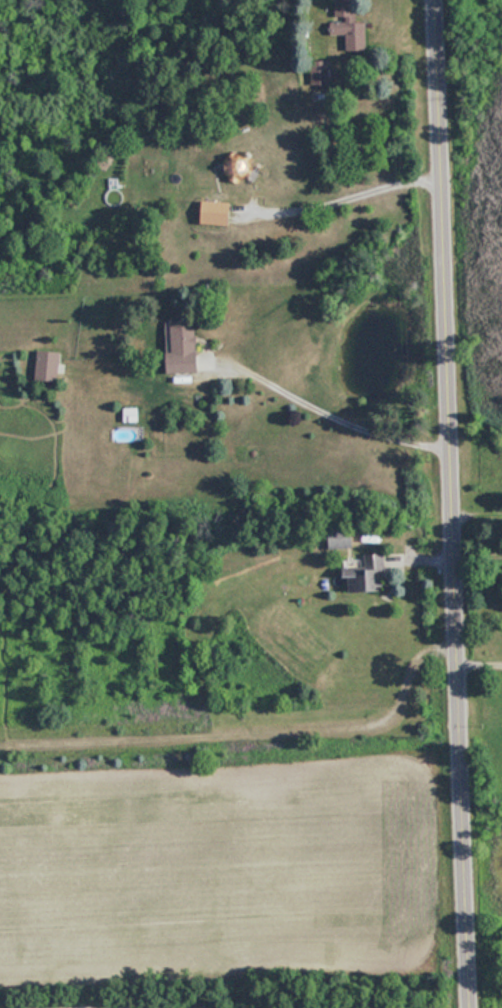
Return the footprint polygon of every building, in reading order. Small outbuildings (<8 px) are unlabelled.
[(356,21),(356,0),(333,0),(333,33),(346,33),(346,52),(368,52),(368,21),(356,21)] [(328,61),(313,61),(313,83),(328,83),(328,61)] [(232,224),(232,201),(204,201),(204,224),(232,224)] [(171,320),(174,372),(202,371),(199,318),(171,320)] [(60,350),(37,350),(37,380),(60,380),(60,350)] [(354,547),(354,527),(330,527),(331,547),(354,547)] [(362,553),(363,559),(345,560),(346,591),(388,590),(386,552),(362,553)]
